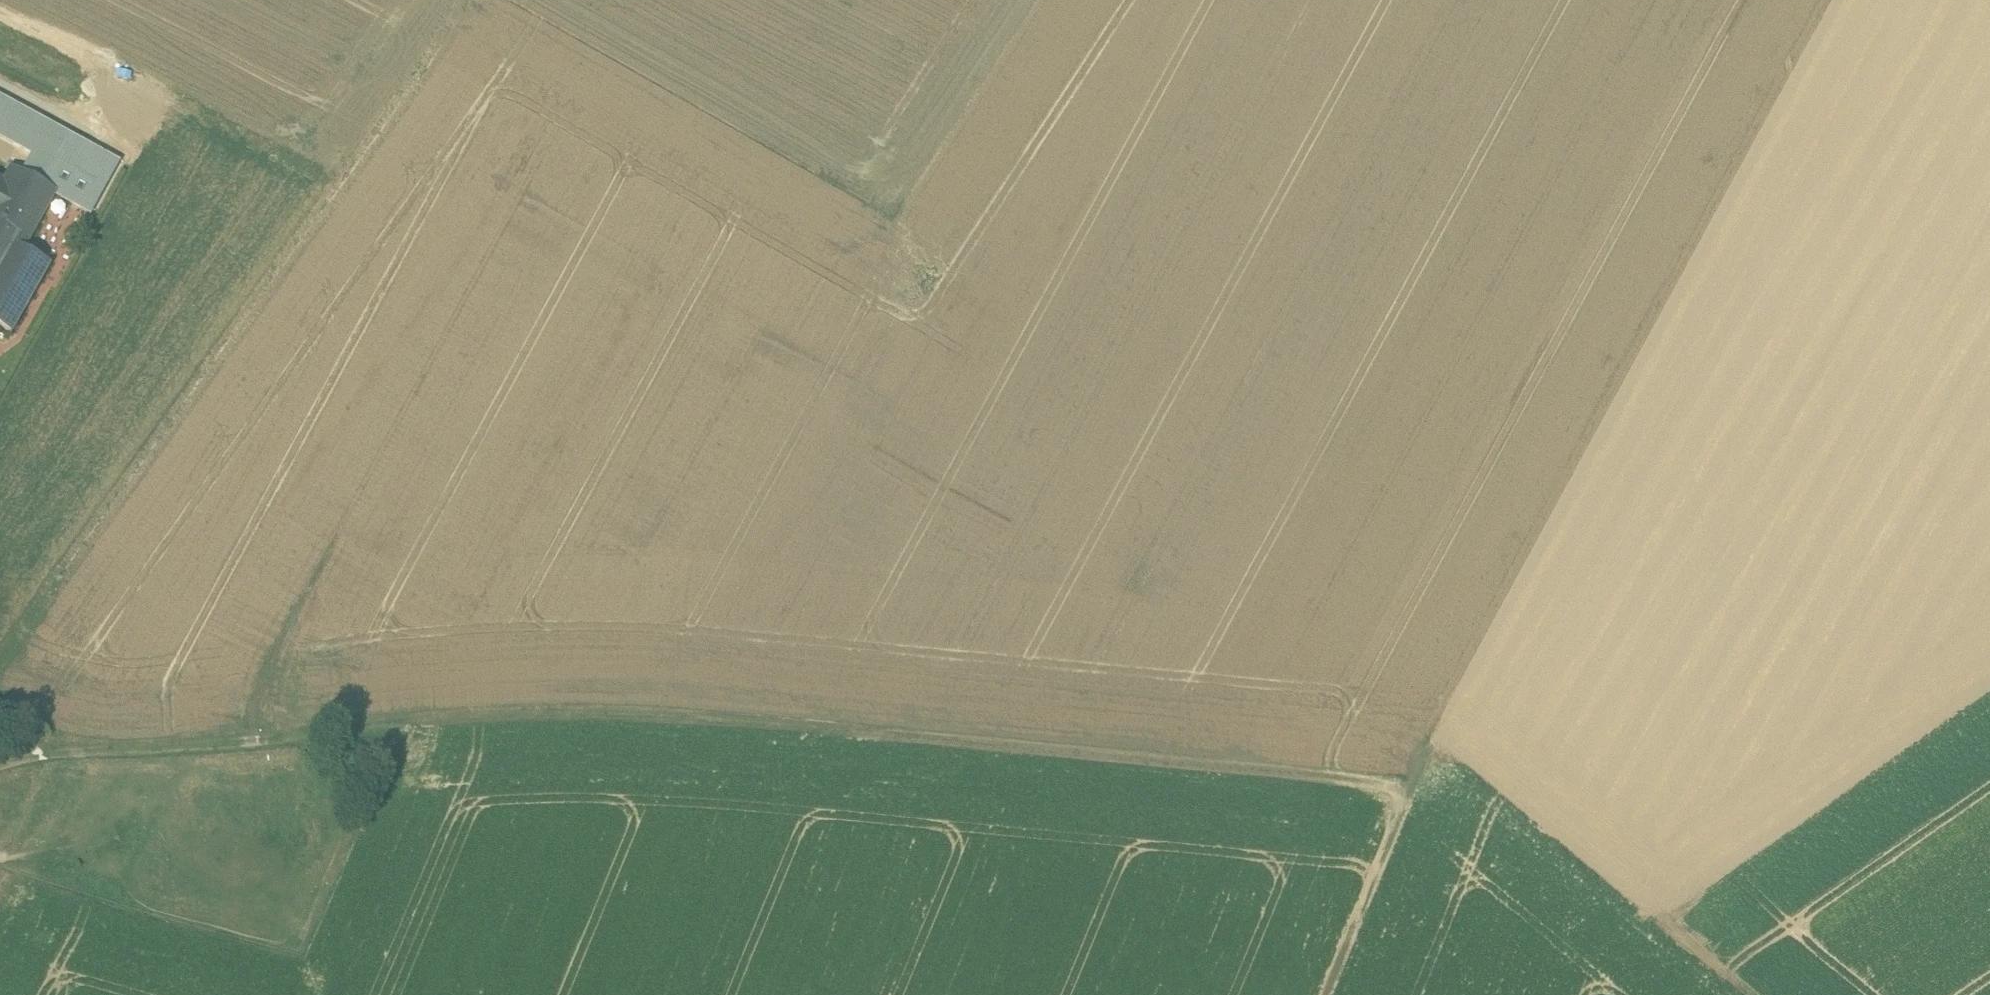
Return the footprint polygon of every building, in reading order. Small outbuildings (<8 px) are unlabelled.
[(0,177),(0,327),(12,333),(50,264),(24,250),(57,192),(11,166),(4,179),(0,177)]
